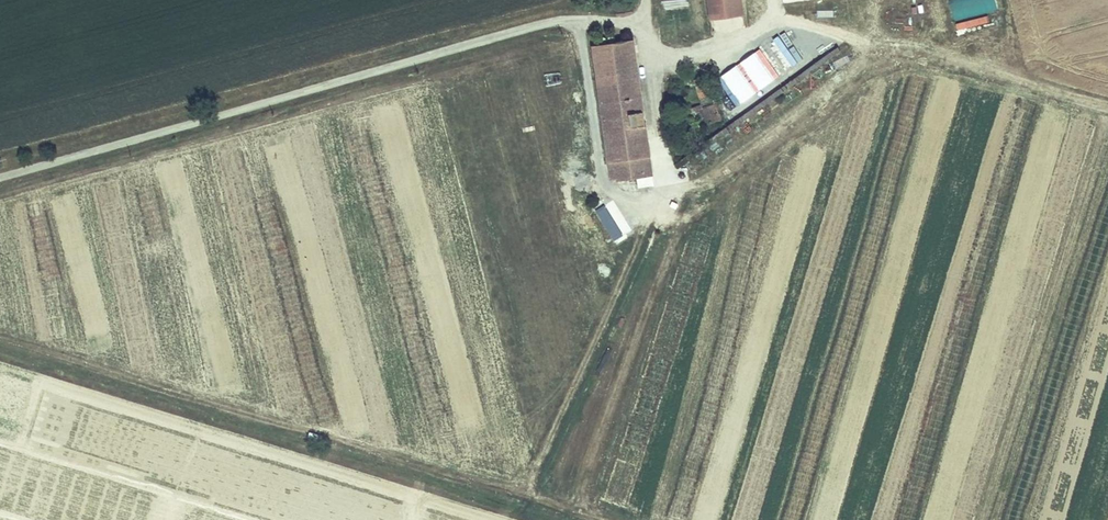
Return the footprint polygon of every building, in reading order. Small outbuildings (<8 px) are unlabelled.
[(663,1),(666,16),(690,11),(688,0),(666,0),(663,1)] [(715,33),(746,29),(743,0),(710,0),(715,33)] [(998,10),(995,0),(950,0),(957,29),(989,21),(987,13),(998,10)] [(1059,34),(1062,24),(1050,21),(1047,31),(1059,34)] [(654,171),(633,38),(594,44),(614,178),(654,171)] [(708,74),(695,78),(699,87),(712,83),(708,74)] [(727,111),(741,106),(736,90),(721,95),(727,111)] [(703,100),(692,103),(693,108),(701,106),(706,121),(722,116),(717,100),(704,103),(703,100)] [(381,179),(360,181),(362,204),(384,201),(381,179)] [(1107,215),(1107,180),(1099,213),(1107,215)] [(443,216),(465,211),(461,194),(439,199),(443,216)] [(292,209),(314,207),(313,196),(291,197),(292,209)] [(614,242),(625,235),(603,203),(593,209),(614,242)] [(295,222),(298,233),(320,227),(317,216),(295,222)] [(323,239),(301,242),(303,254),(325,250),(323,239)] [(473,240),(451,246),(455,263),(477,257),(473,240)] [(4,261),(9,280),(26,276),(22,257),(4,261)] [(463,292),(485,286),(479,264),(457,270),(463,292)] [(317,317),(340,311),(337,300),(314,306),(317,317)] [(250,345),(269,340),(263,321),(245,326),(250,345)] [(321,335),(345,333),(344,322),(320,324),(321,335)] [(327,357),(350,356),(349,344),(327,345),(327,357)] [(337,399),(360,397),(359,386),(336,388),(337,399)] [(937,485),(955,490),(976,414),(958,409),(937,485)] [(1030,433),(1007,508),(1025,513),(1049,438),(1030,433)] [(884,494),(865,489),(857,519),(877,519),(884,494)] [(923,519),(943,519),(944,514),(926,509),(923,519)]
